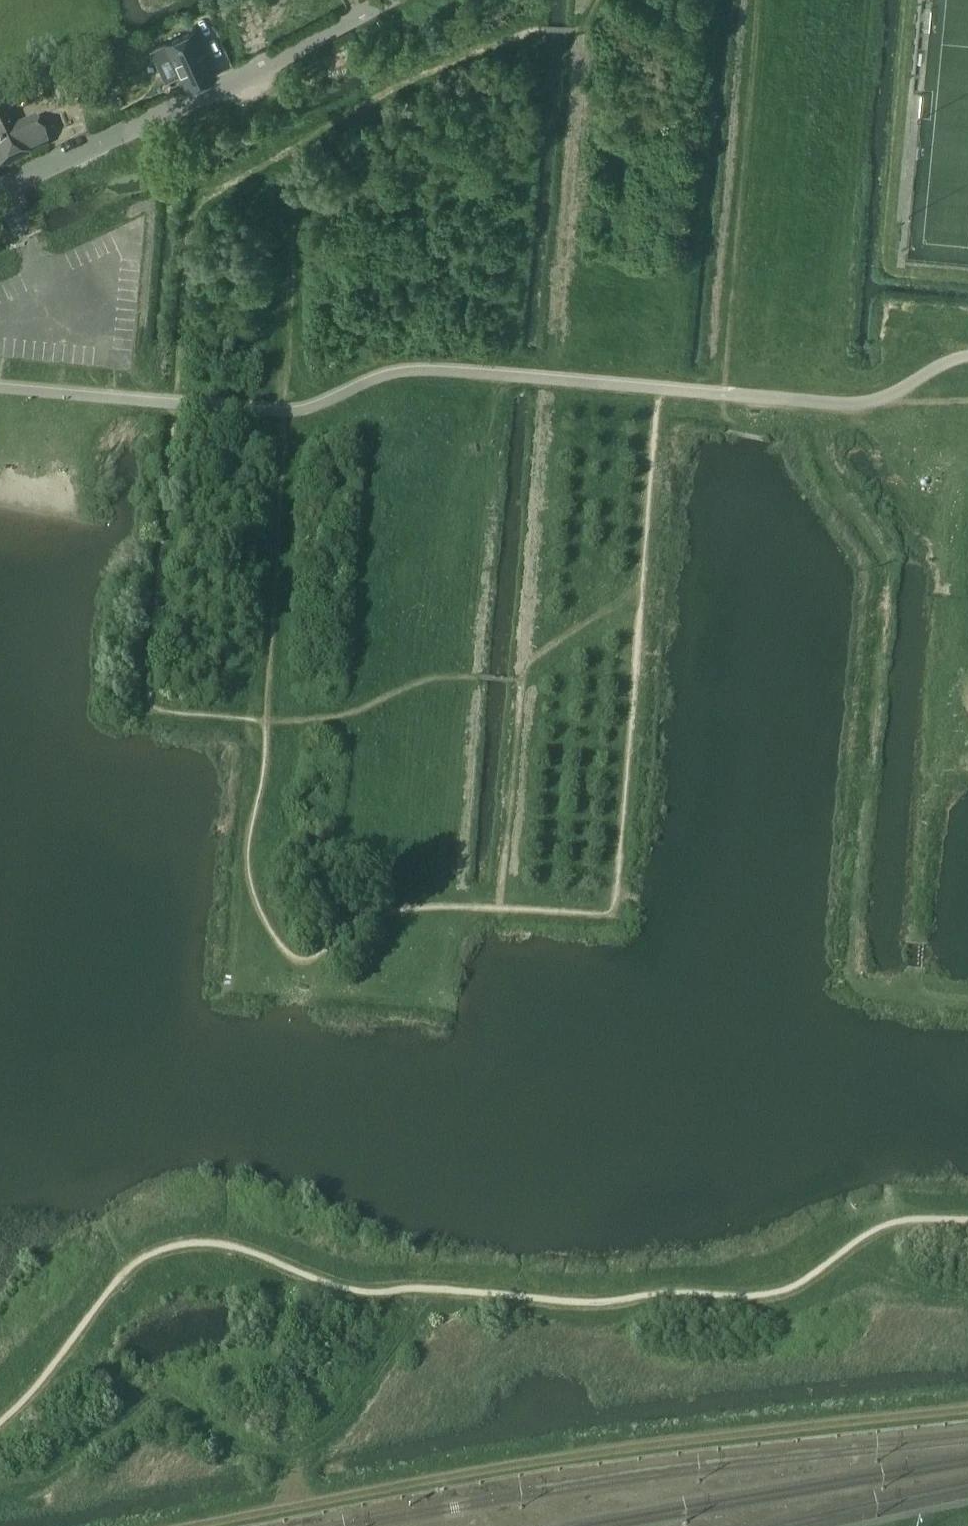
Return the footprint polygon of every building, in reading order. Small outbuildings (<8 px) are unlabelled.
[(194,30),(166,42),(187,88),(215,75),(194,30)] [(27,156),(26,153),(46,144),(35,120),(13,130),(10,124),(12,123),(7,113),(0,116),(0,169),(27,156)]
